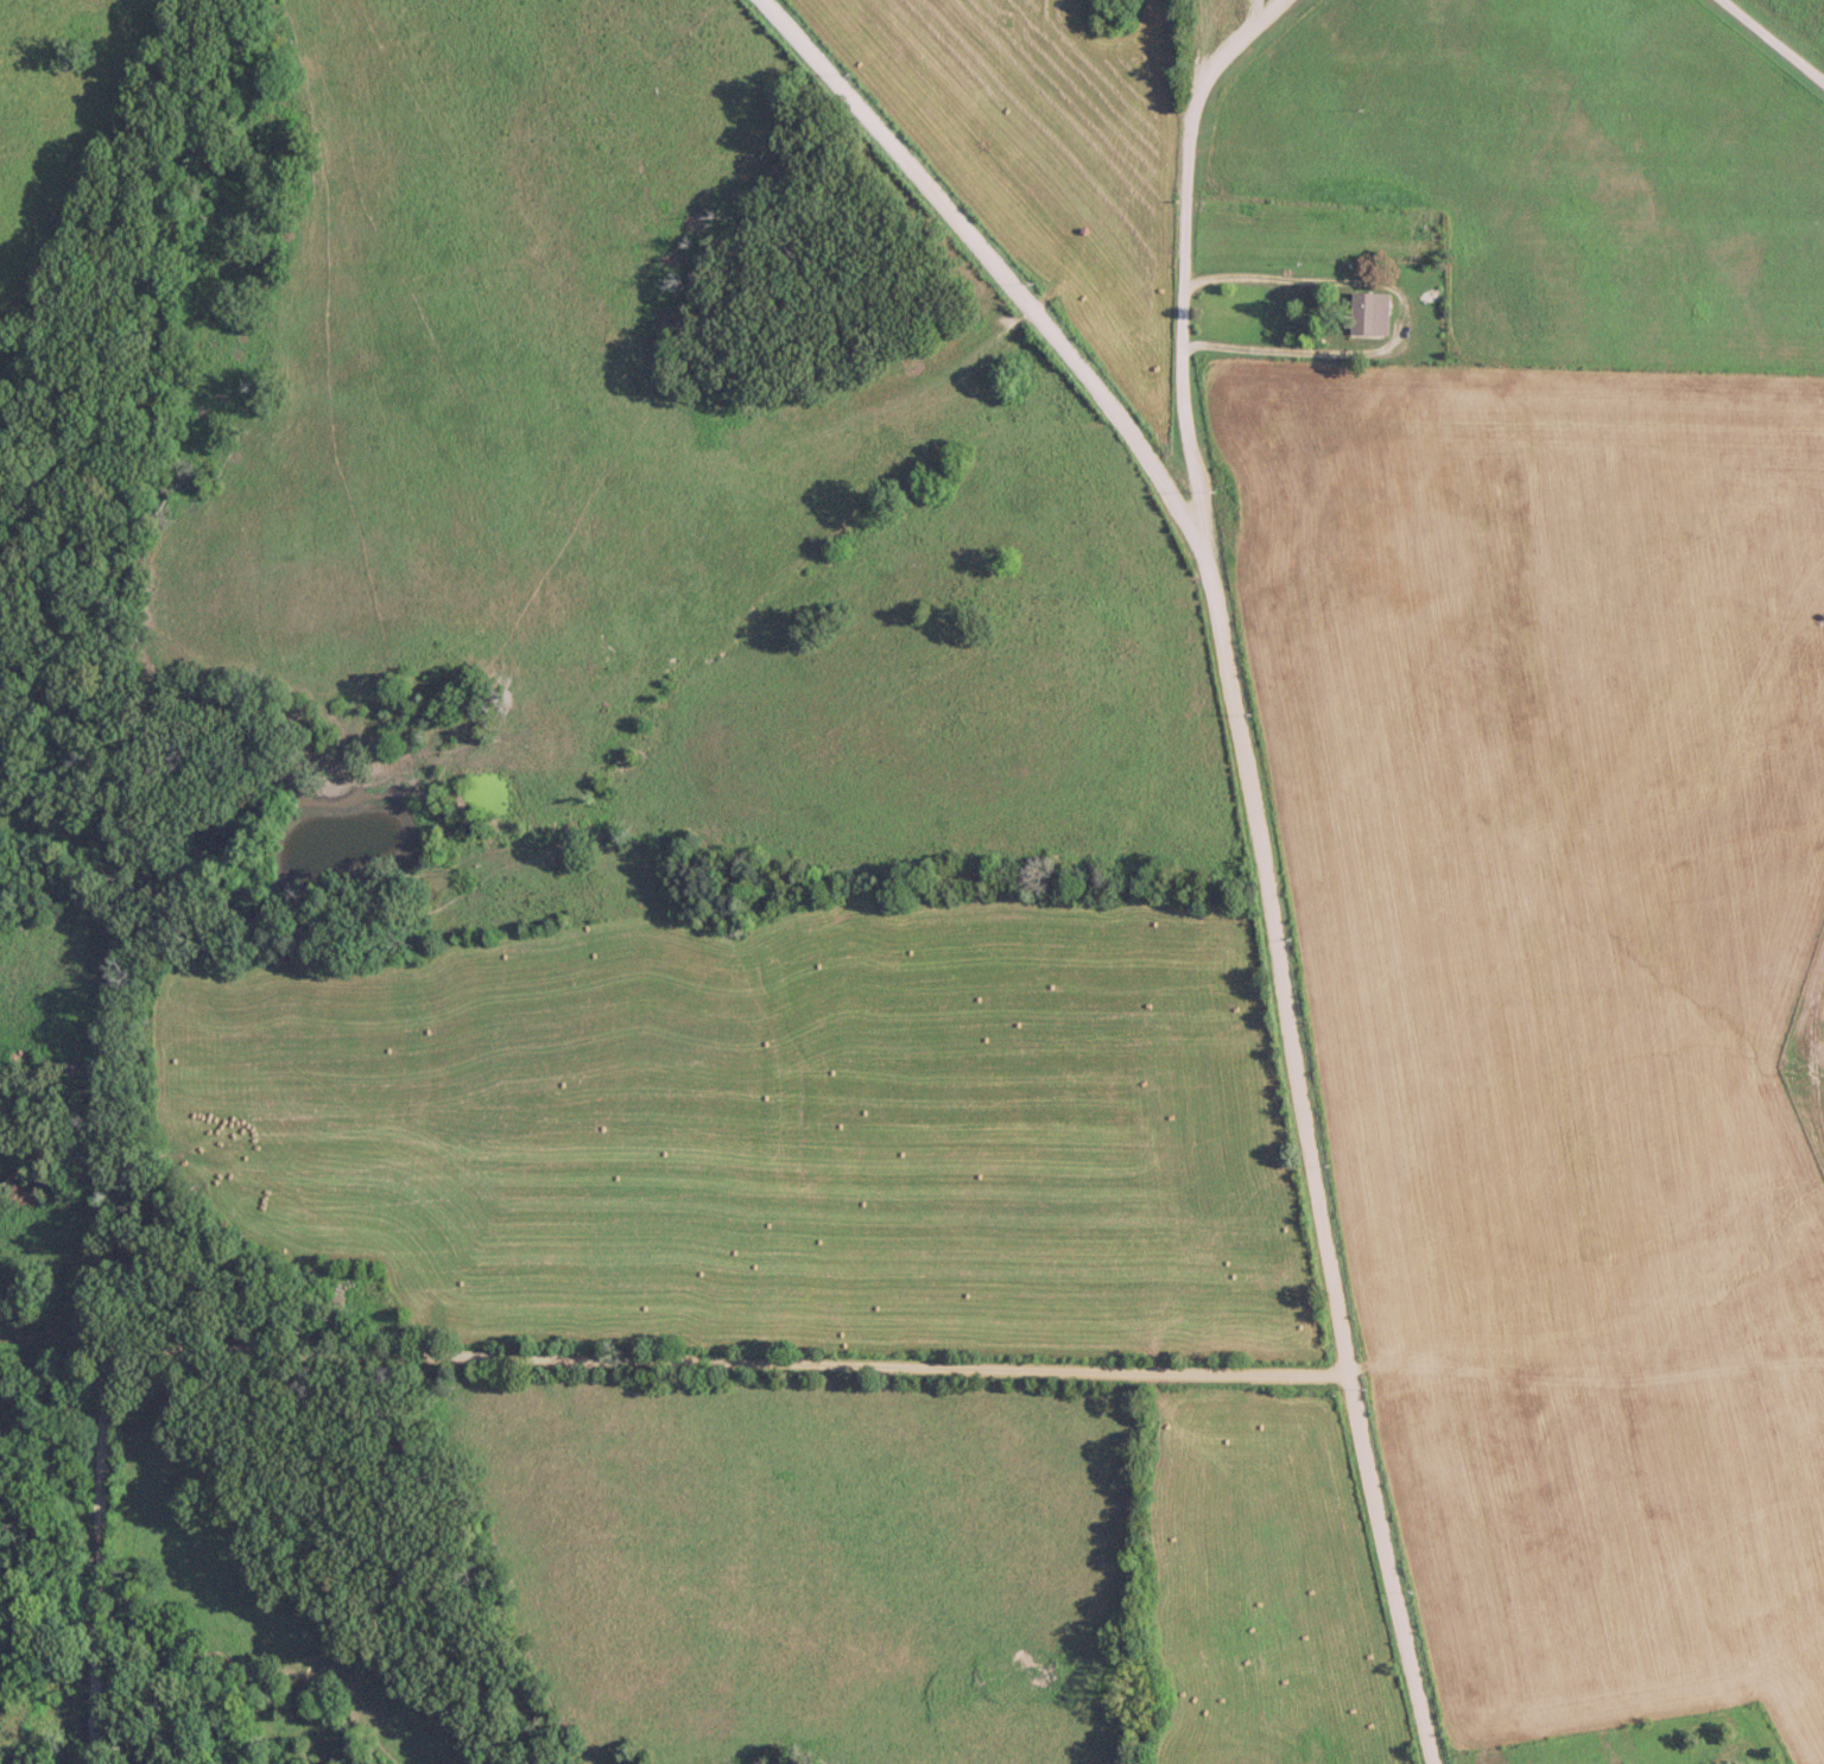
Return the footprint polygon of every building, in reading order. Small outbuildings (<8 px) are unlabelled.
[(1353,334),(1388,334),(1388,305),(1381,305),(1381,292),(1353,292),(1353,334)]
